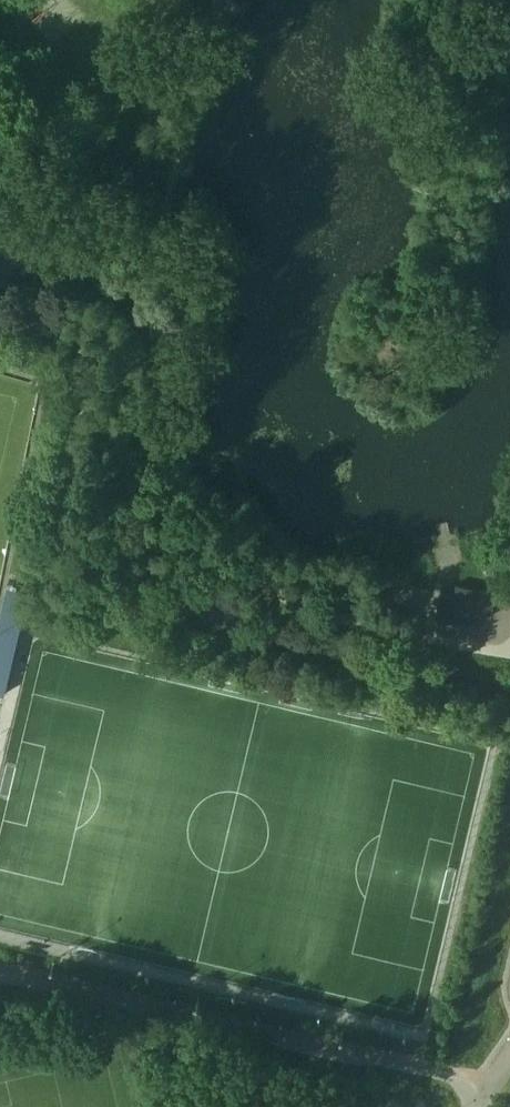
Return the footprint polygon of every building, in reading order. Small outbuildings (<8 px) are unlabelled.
[(8,584),(0,618),(0,692),(5,693),(30,589),(8,584)] [(436,615),(478,624),(481,614),(491,616),(496,594),(457,585),(454,595),(441,592),(436,615)]
